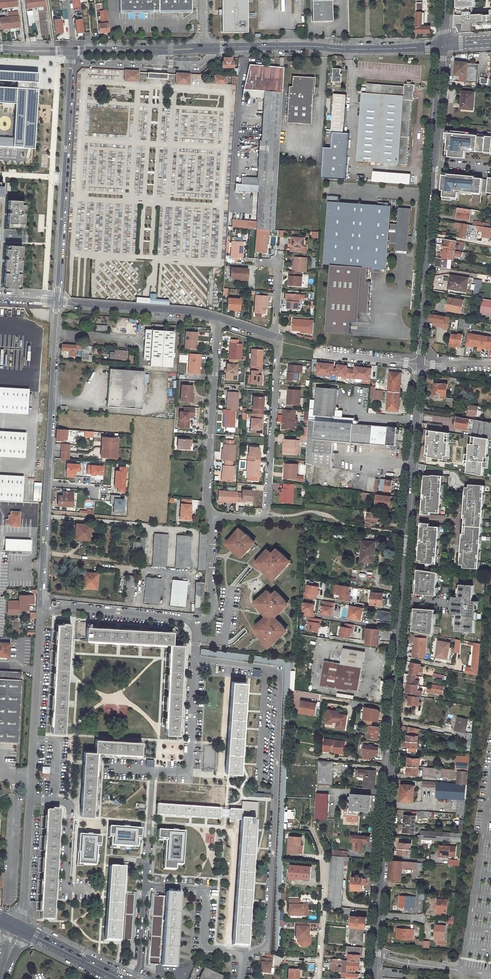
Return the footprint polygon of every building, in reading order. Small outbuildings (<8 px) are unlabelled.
[(119,13),(152,13),(152,11),(158,11),(158,13),(175,13),(186,13),(190,13),(190,0),(119,0),(119,13)] [(221,32),(247,32),(246,0),(220,0),(221,32)] [(311,22),(331,21),(331,0),(311,0),(311,15),(311,22)] [(461,1),(457,1),(457,9),(475,7),(475,0),(461,0),(461,1)] [(416,3),(416,31),(416,32),(416,33),(430,33),(430,27),(422,27),(422,3),(416,3)] [(475,7),(457,9),(457,16),(466,17),(466,13),(472,13),(475,7)] [(10,12),(9,10),(7,10),(8,12),(9,28),(19,27),(18,16),(13,16),(13,12),(10,12)] [(41,36),(48,35),(45,11),(37,12),(41,36)] [(9,28),(8,12),(5,12),(6,17),(0,18),(0,29),(9,28)] [(466,13),(466,17),(457,16),(457,26),(464,27),(463,34),(474,33),(474,27),(490,26),(490,16),(484,16),(484,15),(472,16),(472,13),(466,13)] [(55,33),(62,33),(60,19),(55,20),(55,17),(53,17),(55,33)] [(108,23),(105,23),(98,24),(99,33),(109,32),(108,23)] [(222,62),(222,67),(233,67),(233,62),(231,62),(231,58),(223,58),(223,62),(222,62)] [(455,82),(478,84),(480,65),(457,63),(455,82)] [(250,65),(243,89),(246,89),(246,96),(264,98),(261,147),(260,179),(257,179),(242,178),(242,185),(236,184),(236,191),(259,193),(257,223),(257,229),(258,229),(265,230),(274,230),(283,68),(250,65)] [(334,69),(333,82),(342,83),(342,74),(341,74),(341,69),(334,69)] [(0,70),(0,80),(18,81),(18,88),(0,87),(0,102),(17,104),(15,138),(0,137),(0,145),(34,148),(38,72),(0,70)] [(125,70),(124,79),(138,80),(139,73),(139,71),(125,70)] [(176,73),(176,82),(190,83),(190,74),(176,73)] [(214,75),(214,83),(226,84),(226,76),(214,75)] [(289,86),(287,123),(311,125),(314,77),(292,76),(291,86),(289,86)] [(362,93),(358,161),(407,165),(412,100),(414,101),(415,85),(405,84),(405,86),(367,84),(367,93),(362,93)] [(474,94),(462,92),(460,112),(472,113),(474,94)] [(346,94),(334,93),(332,132),(333,132),(344,133),(346,94)] [(346,180),(350,133),(344,133),(333,132),(332,149),(325,149),(322,178),(346,180)] [(486,137),(486,138),(478,137),(478,136),(470,135),(470,133),(451,132),(451,134),(446,133),(445,140),(448,140),(447,145),(446,157),(465,159),(466,150),(469,150),(476,151),(476,152),(484,153),(484,152),(490,153),(490,137),(486,137)] [(411,174),(374,172),(373,182),(411,184),(411,174)] [(489,177),(488,179),(483,179),(483,178),(475,177),(467,177),(467,175),(452,174),(452,175),(446,175),(445,186),(448,186),(447,190),(447,199),(456,200),(457,198),(462,198),(462,193),(462,191),(467,192),(466,193),(481,195),(482,191),(487,192),(487,193),(490,193),(490,177),(489,177)] [(7,216),(6,223),(10,223),(10,227),(19,227),(19,223),(23,224),(23,213),(21,213),(21,210),(23,210),(24,204),(20,204),(20,200),(11,200),(11,204),(7,203),(7,209),(10,209),(9,216),(7,216)] [(392,206),(329,202),(324,265),(331,266),(327,333),(351,335),(352,323),(360,323),(361,313),(363,283),(364,268),(368,268),(388,269),(389,243),(397,243),(396,251),(409,252),(409,242),(410,236),(411,209),(399,208),(398,225),(391,224),(392,206)] [(471,210),(457,207),(455,218),(469,221),(471,210)] [(228,221),(228,222),(233,223),(232,227),(257,229),(257,223),(228,221)] [(459,238),(465,239),(466,231),(470,232),(471,225),(467,224),(467,225),(461,224),(460,230),(459,229),(459,231),(460,232),(459,238)] [(483,236),(487,236),(487,233),(490,233),(490,231),(490,228),(486,227),(476,225),(476,231),(484,232),(483,236)] [(258,234),(257,234),(256,252),(267,253),(267,248),(268,239),(269,239),(269,235),(264,235),(265,230),(258,229),(258,234)] [(291,251),(302,252),(302,247),(305,247),(305,238),(292,237),(292,241),(294,241),(294,246),(291,246),(291,251)] [(226,257),(225,262),(236,262),(236,257),(242,258),(243,240),(230,239),(228,257),(226,257)] [(435,248),(444,249),(458,252),(459,245),(456,245),(456,241),(445,239),(444,244),(442,243),(442,245),(435,244),(435,248)] [(9,249),(5,249),(5,255),(7,255),(7,262),(4,262),(3,284),(7,284),(7,288),(19,288),(21,260),(19,260),(19,256),(21,256),(22,246),(9,245),(9,249)] [(458,252),(444,249),(443,252),(441,252),(441,253),(437,253),(436,258),(451,260),(454,261),(454,256),(462,257),(463,253),(462,252),(458,252)] [(302,272),(307,272),(308,258),(296,257),(295,261),(295,267),(294,267),(293,271),(302,272)] [(450,270),(451,260),(436,258),(435,267),(446,269),(450,270)] [(248,269),(231,267),(230,278),(241,278),(241,277),(247,277),(248,269)] [(290,271),(289,276),(291,276),(290,285),(302,286),(303,277),(301,277),(302,272),(293,271),(290,271)] [(468,278),(458,277),(458,279),(450,277),(449,288),(466,291),(468,278)] [(480,293),(481,280),(474,279),(473,296),(483,297),(483,293),(480,293)] [(367,283),(363,283),(361,313),(369,313),(371,283),(367,283)] [(300,295),(289,294),(288,309),(299,310),(300,295)] [(268,296),(256,295),(254,312),(265,313),(266,308),(266,300),(268,300),(268,296)] [(240,299),(227,298),(227,309),(239,310),(240,299)] [(447,311),(461,313),(463,301),(449,298),(447,311)] [(482,299),(480,313),(490,314),(490,300),(482,299)] [(449,318),(430,314),(429,322),(434,322),(443,324),(443,327),(442,329),(447,330),(449,318)] [(312,334),(313,321),(292,320),(291,330),(300,331),(300,333),(312,334)] [(461,320),(459,328),(468,330),(470,321),(461,320)] [(150,366),(172,367),(174,331),(145,330),(143,358),(150,358),(150,362),(150,364),(150,366)] [(197,341),(198,332),(186,331),(185,348),(195,349),(195,341),(197,341)] [(460,347),(462,335),(458,334),(458,336),(452,334),(450,343),(456,344),(456,347),(460,347)] [(479,336),(468,334),(466,346),(470,347),(470,345),(473,346),(477,347),(479,336)] [(490,338),(479,336),(477,347),(481,347),(484,348),(484,349),(488,350),(490,338)] [(228,354),(228,358),(229,358),(237,359),(240,359),(241,343),(238,343),(238,340),(231,339),(231,342),(230,354),(228,354)] [(83,348),(83,349),(89,349),(89,346),(62,344),(62,350),(69,351),(69,355),(76,356),(76,351),(76,349),(81,350),(81,348),(83,348)] [(113,349),(112,359),(126,359),(126,350),(113,349)] [(251,349),(250,365),(255,365),(261,366),(262,354),(261,355),(262,349),(251,349)] [(180,353),(179,362),(187,362),(188,354),(180,353)] [(201,354),(189,353),(188,373),(199,374),(201,354)] [(229,358),(229,363),(227,363),(226,368),(226,371),(225,379),(235,379),(237,359),(229,358)] [(301,365),(289,364),(288,379),(299,380),(299,372),(300,372),(301,365)] [(325,376),(326,365),(318,364),(317,376),(325,376)] [(334,366),(326,365),(325,376),(333,377),(333,375),(337,375),(338,370),(334,370),(334,366)] [(338,366),(338,370),(337,375),(337,377),(342,377),(342,380),(346,380),(346,379),(350,379),(351,370),(347,370),(347,367),(338,366)] [(144,374),(135,373),(136,370),(109,368),(107,399),(107,406),(142,409),(142,397),(143,388),(144,374)] [(351,370),(350,379),(354,379),(362,380),(363,368),(355,368),(355,370),(351,370)] [(371,369),(363,368),(362,380),(370,380),(371,369)] [(260,375),(261,371),(254,370),(251,370),(250,383),(260,384),(260,375)] [(401,374),(390,373),(388,392),(399,393),(401,374)] [(434,395),(447,397),(448,385),(433,384),(433,385),(434,386),(434,395)] [(192,385),(182,385),(180,401),(190,402),(191,394),(192,395),(192,385)] [(375,387),(371,386),(371,398),(381,399),(382,391),(375,390),(375,387)] [(311,421),(335,423),(335,418),(338,390),(317,388),(315,407),(311,407),(311,421)] [(0,389),(0,410),(27,412),(29,390),(0,389)] [(300,405),(301,390),(289,389),(288,397),(290,397),(289,404),(300,405)] [(238,392),(229,391),(228,396),(228,398),(227,398),(226,409),(235,409),(237,410),(238,392)] [(399,393),(388,392),(387,410),(398,411),(399,393)] [(252,413),(263,414),(263,408),(262,408),(263,397),(253,396),(252,413)] [(470,406),(469,411),(469,414),(467,414),(467,419),(475,420),(476,415),(478,415),(479,407),(470,406)] [(194,408),(184,407),(183,412),(180,411),(179,427),(187,427),(187,421),(188,416),(193,417),(194,408)] [(223,413),(223,421),(224,421),(224,426),(226,426),(226,430),(233,430),(235,409),(226,409),(223,409),(223,413)] [(296,409),(283,409),(283,413),(284,413),(284,424),(282,423),(282,428),(294,429),(296,409)] [(252,413),(249,413),(249,418),(251,418),(250,433),(260,433),(261,419),(262,419),(263,414),(252,413)] [(475,420),(453,416),(453,419),(455,419),(454,424),(456,424),(455,428),(476,431),(475,437),(490,439),(490,423),(475,420)] [(332,468),(334,442),(396,446),(397,427),(354,424),(335,423),(311,421),(309,421),(308,435),(308,440),(307,465),(332,468)] [(422,430),(448,433),(449,427),(422,424),(422,430)] [(57,429),(56,440),(62,440),(66,441),(67,430),(57,429)] [(0,432),(0,453),(25,455),(26,434),(0,432)] [(104,442),(103,447),(117,448),(117,442),(114,442),(114,438),(102,437),(102,442),(104,442)] [(192,439),(178,438),(178,448),(189,449),(189,446),(190,443),(191,444),(192,444),(192,439)] [(296,440),(285,439),(285,443),(284,452),(293,453),(294,448),(296,448),(296,440)] [(231,460),(233,460),(234,444),(223,444),(223,448),(222,456),(221,455),(221,460),(225,460),(231,460)] [(251,460),(259,460),(260,455),(258,455),(258,452),(259,447),(248,446),(248,455),(252,455),(251,460)] [(117,448),(103,447),(103,452),(101,452),(101,457),(113,457),(113,453),(117,453),(117,448)] [(69,452),(61,451),(61,459),(69,459),(69,452)] [(231,460),(225,460),(224,465),(222,465),(221,480),(232,481),(233,465),(231,465),(231,460)] [(251,460),(247,460),(246,476),(247,476),(249,476),(249,480),(257,480),(257,472),(258,465),(259,465),(259,460),(251,460)] [(67,463),(66,472),(76,473),(76,471),(80,471),(80,464),(67,463)] [(298,464),(285,463),(285,471),(287,471),(286,477),(286,478),(297,478),(298,464)] [(88,465),(87,473),(91,473),(96,474),(103,474),(104,466),(88,465)] [(115,479),(125,479),(126,467),(119,466),(119,471),(115,470),(115,479)] [(423,498),(422,514),(430,514),(430,512),(437,512),(438,510),(440,510),(442,491),(440,491),(440,488),(442,488),(442,483),(440,483),(440,475),(431,475),(425,475),(423,494),(425,494),(425,498),(423,498)] [(0,477),(0,497),(22,498),(23,478),(0,477)] [(382,479),(380,490),(391,492),(392,481),(394,481),(394,479),(387,478),(386,480),(382,479)] [(124,492),(125,479),(115,479),(114,487),(118,487),(117,491),(124,492)] [(294,484),(284,483),(284,488),(284,492),(282,491),(282,502),(293,503),(294,484)] [(482,485),(470,484),(470,487),(468,487),(466,487),(464,514),(465,514),(465,517),(467,518),(467,526),(466,534),(464,534),(464,537),(462,537),(460,564),(463,564),(464,564),(464,567),(477,568),(477,562),(479,562),(479,558),(477,557),(478,554),(479,554),(480,543),(478,542),(479,539),(480,539),(482,515),(480,515),(481,512),(482,512),(483,500),(481,500),(482,497),(483,497),(484,492),(482,491),(482,485)] [(245,499),(251,500),(252,490),(241,489),(241,493),(236,492),(236,500),(241,501),(241,499),(245,499)] [(236,492),(236,491),(218,490),(217,500),(236,502),(236,500),(236,492)] [(59,496),(58,506),(73,506),(73,492),(65,492),(65,491),(64,491),(63,496),(59,496)] [(391,501),(392,498),(394,498),(394,497),(377,495),(376,505),(391,507),(392,501),(391,501)] [(111,511),(122,510),(122,498),(111,498),(111,511)] [(191,500),(185,499),(184,504),(181,504),(180,519),(189,519),(191,500)] [(368,511),(366,525),(370,526),(369,528),(377,529),(378,524),(377,524),(379,513),(368,511)] [(11,512),(10,526),(19,526),(20,512),(11,512)] [(429,523),(421,523),(420,538),(422,538),(421,543),(420,543),(418,560),(422,560),(422,563),(434,563),(434,556),(437,556),(437,551),(435,551),(436,548),(437,548),(439,529),(436,529),(436,526),(429,526),(429,523)] [(77,524),(75,538),(82,539),(82,538),(89,539),(91,525),(77,524)] [(257,545),(249,538),(250,537),(246,533),(246,534),(241,529),(237,534),(235,533),(231,538),(232,538),(228,543),(233,547),(231,549),(236,552),(241,556),(245,551),(247,552),(249,550),(249,549),(249,548),(250,548),(252,550),(257,545)] [(155,533),(152,566),(166,568),(168,534),(155,533)] [(177,535),(175,568),(188,569),(191,536),(177,535)] [(140,536),(137,561),(143,562),(146,537),(140,536)] [(6,539),(5,550),(31,552),(31,540),(6,539)] [(375,542),(363,541),(361,561),(372,562),(372,554),(374,554),(375,542)] [(285,567),(289,562),(285,559),(287,557),(277,549),(273,553),(268,549),(258,561),(264,566),(262,569),(270,576),(272,574),(276,578),(280,573),(280,572),(285,567)] [(438,572),(417,569),(417,576),(416,580),(417,580),(416,590),(415,594),(436,595),(438,572)] [(82,581),(81,587),(96,589),(98,574),(85,572),(84,581),(82,581)] [(127,575),(124,602),(133,603),(135,576),(127,575)] [(146,577),(143,603),(158,604),(161,579),(146,577)] [(172,580),(169,605),(184,607),(187,581),(172,580)] [(193,582),(190,614),(202,615),(204,583),(193,582)] [(473,585),(460,584),(459,588),(459,594),(453,594),(452,600),(454,600),(453,605),(453,609),(451,609),(451,613),(456,614),(455,630),(474,632),(476,601),(472,601),(473,585)] [(305,593),(304,598),(316,600),(317,595),(319,587),(308,585),(306,593),(305,593)] [(350,587),(339,585),(337,594),(340,595),(340,599),(348,600),(349,596),(348,596),(350,587)] [(268,616),(257,627),(263,633),(260,635),(267,643),(269,641),(273,645),(277,641),(277,640),(282,635),(283,636),(287,632),(284,628),(285,626),(280,621),(279,622),(274,617),(283,609),(284,609),(288,605),(285,602),(286,600),(279,592),(274,596),(269,590),(258,601),(263,606),(261,609),(268,616)] [(387,594),(372,593),(371,593),(371,605),(385,606),(385,599),(385,596),(387,596),(387,594)] [(8,602),(7,613),(16,613),(16,608),(19,608),(19,610),(22,610),(28,610),(28,609),(28,601),(33,602),(33,603),(36,603),(36,597),(33,597),(33,595),(19,595),(19,603),(16,603),(16,602),(8,602)] [(334,603),(323,601),(321,614),(331,616),(332,608),(333,607),(334,603)] [(313,613),(314,605),(304,603),(303,611),(303,616),(314,618),(314,614),(314,613),(313,613)] [(350,606),(348,618),(361,620),(363,608),(350,606)] [(416,627),(415,632),(432,635),(433,635),(435,610),(414,608),(414,612),(414,622),(413,622),(413,626),(416,627)] [(379,611),(379,620),(389,620),(389,611),(379,611)] [(76,621),(75,639),(170,644),(165,734),(178,735),(183,645),(172,644),(173,632),(87,627),(87,622),(76,621)] [(58,624),(51,733),(64,734),(71,624),(66,623),(66,625),(58,624)] [(349,638),(351,628),(339,626),(337,636),(349,638)] [(367,628),(366,645),(378,646),(379,629),(367,628)] [(414,654),(413,654),(412,658),(425,659),(426,639),(415,638),(414,654)] [(450,644),(440,642),(439,648),(438,647),(436,657),(447,660),(450,644)] [(480,644),(474,643),(469,642),(469,645),(474,646),(472,668),(466,668),(466,674),(477,676),(480,644)] [(9,657),(9,643),(0,643),(0,656),(9,657)] [(358,693),(363,664),(365,652),(343,649),(340,664),(325,661),(321,686),(358,693)] [(412,663),(411,667),(410,667),(409,669),(411,669),(410,673),(419,675),(420,672),(423,672),(423,668),(420,668),(421,665),(412,663)] [(404,684),(408,684),(419,686),(420,682),(417,681),(418,676),(405,674),(404,684)] [(18,742),(22,678),(0,677),(0,741),(18,742)] [(231,683),(225,772),(240,773),(246,684),(231,683)] [(406,693),(417,695),(419,686),(408,684),(406,693)] [(424,696),(424,693),(427,693),(427,692),(435,694),(435,695),(438,695),(439,690),(430,689),(423,687),(422,695),(424,696)] [(409,705),(419,706),(420,697),(410,696),(409,705)] [(426,699),(425,708),(433,709),(434,700),(426,699)] [(301,702),(300,708),(300,713),(315,715),(317,703),(309,702),(308,703),(301,702)] [(363,720),(378,721),(379,717),(379,711),(378,709),(365,707),(363,720)] [(336,711),(328,710),(327,721),(333,722),(337,723),(336,728),(345,729),(347,715),(338,714),(335,714),(336,711)] [(454,732),(465,734),(468,720),(457,717),(454,732)] [(376,727),(372,727),(372,723),(366,722),(365,726),(369,726),(367,739),(378,740),(379,728),(383,729),(383,726),(376,725),(376,727)] [(407,742),(418,743),(419,730),(408,728),(407,742)] [(84,751),(80,815),(93,816),(97,752),(141,754),(141,742),(95,739),(94,752),(84,751)] [(345,742),(334,741),(334,740),(325,739),(323,751),(333,752),(333,751),(344,752),(345,742)] [(407,742),(407,747),(408,747),(408,753),(418,754),(418,743),(407,742)] [(378,756),(378,747),(363,746),(362,754),(363,754),(363,758),(371,759),(371,755),(378,756)] [(456,756),(456,769),(456,770),(460,771),(468,771),(469,758),(456,756)] [(412,760),(409,760),(408,767),(419,768),(419,759),(413,759),(412,760)] [(318,760),(316,784),(330,785),(333,761),(318,760)] [(41,778),(49,778),(49,766),(41,766),(41,778)] [(411,774),(411,775),(419,776),(419,768),(408,767),(408,774),(411,774)] [(375,769),(357,768),(357,776),(364,776),(363,787),(374,788),(375,769)] [(460,775),(460,779),(459,779),(459,783),(467,784),(468,771),(460,771),(460,775)] [(437,798),(461,800),(465,800),(467,785),(438,783),(438,788),(437,798)] [(403,796),(402,801),(414,802),(415,786),(402,785),(401,796),(403,796)] [(315,817),(327,818),(329,793),(316,792),(315,817)] [(352,794),(352,800),(349,800),(349,804),(351,804),(351,810),(349,810),(347,821),(358,822),(359,811),(371,811),(372,795),(352,794)] [(246,944),(255,822),(257,822),(258,803),(242,802),(241,810),(229,809),(228,821),(228,822),(229,822),(230,822),(232,821),(233,821),(233,820),(241,820),(232,943),(246,944)] [(220,819),(220,809),(156,805),(156,815),(220,819)] [(47,807),(40,919),(53,920),(59,809),(54,809),(54,807),(47,807)] [(409,816),(408,817),(405,817),(404,831),(408,832),(407,833),(415,833),(416,817),(409,816)] [(110,847),(137,849),(137,841),(137,840),(135,839),(135,838),(140,839),(141,830),(127,829),(128,828),(123,828),(123,829),(109,827),(108,836),(112,836),(112,838),(111,838),(111,839),(110,847)] [(435,840),(461,842),(462,833),(422,830),(422,835),(420,835),(420,839),(422,839),(435,840)] [(184,838),(184,833),(176,833),(176,832),(172,831),(172,832),(158,831),(157,840),(166,841),(166,842),(165,842),(164,856),(165,856),(165,862),(163,862),(163,870),(173,871),(174,868),(175,868),(175,866),(176,864),(182,865),(184,840),(182,840),(182,838),(184,838)] [(87,863),(95,864),(96,848),(96,847),(95,847),(95,845),(100,846),(100,837),(91,836),(91,835),(86,835),(86,836),(78,835),(76,865),(87,866),(87,863)] [(289,836),(288,853),(299,854),(299,845),(298,845),(298,837),(289,836)] [(369,837),(357,836),(351,836),(350,842),(353,842),(356,842),(356,851),(362,851),(363,841),(369,841),(369,837)] [(440,846),(439,856),(444,857),(444,856),(449,856),(455,857),(456,847),(440,846)] [(390,861),(389,881),(401,881),(402,869),(402,862),(390,861)] [(286,865),(287,880),(309,879),(308,864),(286,865)] [(109,868),(105,938),(119,939),(124,869),(109,868)] [(352,890),(364,891),(364,888),(363,888),(364,886),(367,886),(367,878),(359,878),(359,876),(358,875),(357,875),(356,876),(356,877),(353,877),(352,890)] [(126,894),(123,940),(131,940),(134,895),(126,894)] [(153,964),(161,964),(175,965),(180,895),(165,894),(165,897),(153,896),(149,960),(150,960),(153,963),(153,964)] [(415,897),(399,896),(399,906),(411,907),(415,907),(415,897)] [(299,900),(288,900),(288,913),(301,913),(301,915),(307,916),(307,904),(302,904),(301,905),(299,905),(299,904),(299,900)] [(436,912),(437,912),(437,916),(446,916),(447,900),(437,900),(436,912)] [(370,925),(366,924),(367,917),(352,916),(351,927),(352,928),(364,929),(370,929),(370,925)] [(308,922),(296,921),(295,938),(298,938),(300,938),(300,942),(302,944),(305,944),(307,942),(307,934),(306,934),(306,931),(307,932),(307,931),(308,922)] [(435,925),(434,937),(435,937),(435,942),(438,942),(438,944),(444,945),(445,926),(435,925)] [(413,931),(409,930),(409,927),(403,927),(402,929),(397,929),(397,939),(412,940),(413,931)] [(352,928),(351,941),(361,942),(361,937),(363,937),(364,933),(364,929),(352,928)] [(300,942),(300,938),(298,938),(298,943),(301,946),(306,946),(309,943),(310,931),(307,931),(307,932),(306,931),(306,934),(307,934),(307,942),(305,944),(302,944),(300,942)] [(348,960),(360,961),(361,947),(349,946),(348,960)] [(271,959),(260,958),(259,972),(269,973),(270,963),(271,963),(271,959)] [(343,972),(358,973),(358,970),(359,970),(360,961),(348,960),(333,959),(333,963),(337,963),(336,971),(343,972)] [(198,978),(221,978),(221,976),(211,971),(204,968),(198,978)] [(297,976),(298,970),(288,969),(287,978),(297,978),(297,976)]
